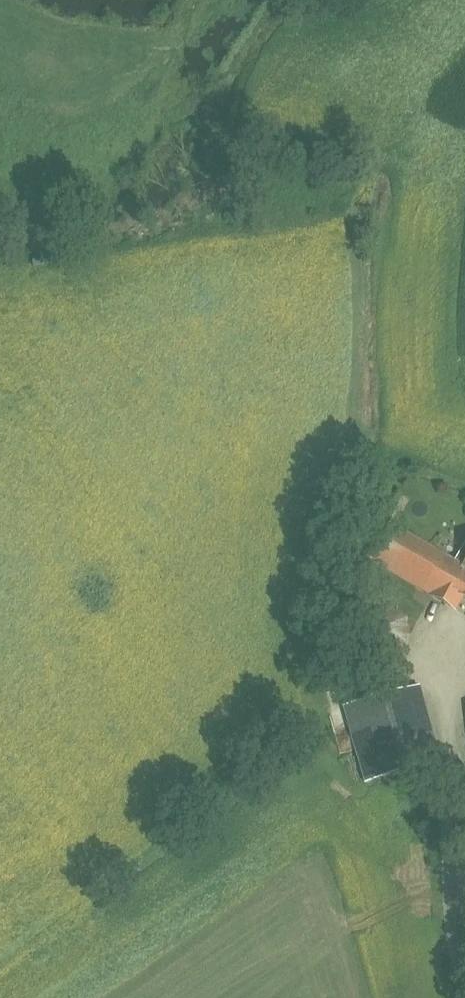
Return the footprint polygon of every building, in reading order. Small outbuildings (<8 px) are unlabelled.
[(385,521),(365,556),(430,594),(430,595),(455,609),(462,597),(464,599),(464,545),(463,544),(453,561),(385,521)] [(439,762),(418,686),(344,707),(364,782),(439,762)]
